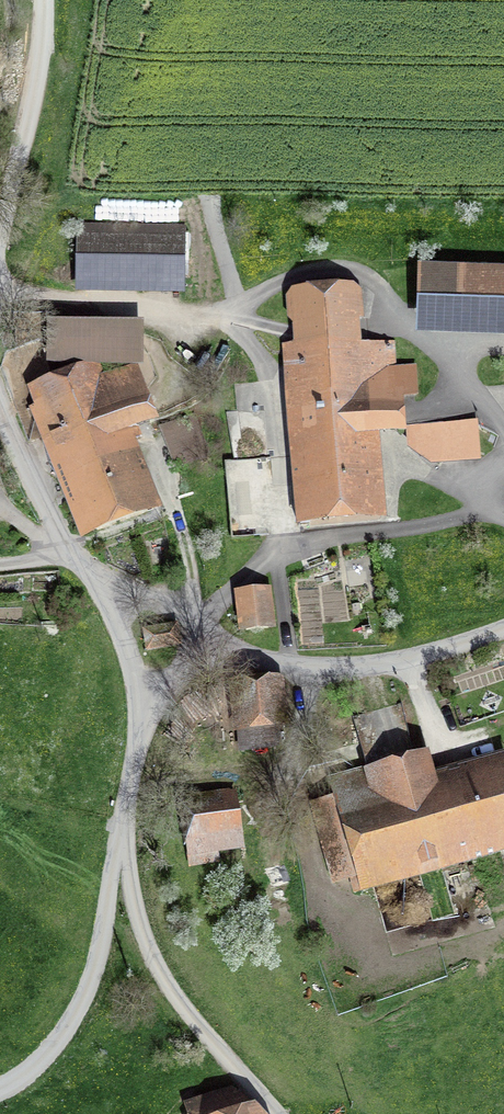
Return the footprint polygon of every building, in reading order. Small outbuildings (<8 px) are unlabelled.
[(80,227),(79,276),(182,277),(183,228),(80,227)] [(424,265),(422,303),(503,307),(503,268),(424,265)] [(298,350),(283,351),(286,388),(300,387),(310,514),(371,510),(365,431),(401,429),(398,395),(417,394),(415,367),(393,369),(391,343),(358,345),(354,290),(293,295),(298,350)] [(53,363),(138,364),(138,331),(54,330),(53,363)] [(99,382),(91,363),(36,385),(90,525),(146,504),(118,430),(151,418),(133,369),(99,382)] [(164,427),(178,465),(209,453),(194,415),(164,427)] [(481,423),(412,425),(413,464),(482,462),(481,423)] [(243,596),(246,630),(268,627),(265,594),(243,596)] [(238,728),(240,748),(278,745),(276,724),(289,723),(286,677),(224,681),(228,729),(238,728)] [(499,768),(434,787),(426,758),(415,761),(402,703),(352,717),(367,769),(330,779),(335,797),(313,803),(334,880),(351,875),(356,893),(377,887),(374,874),(465,848),(469,861),(503,851),(503,785),(499,768)] [(182,804),(188,854),(242,845),(235,796),(182,804)] [(252,1106),(234,1089),(188,1104),(192,1113),(255,1113),(252,1106)]
